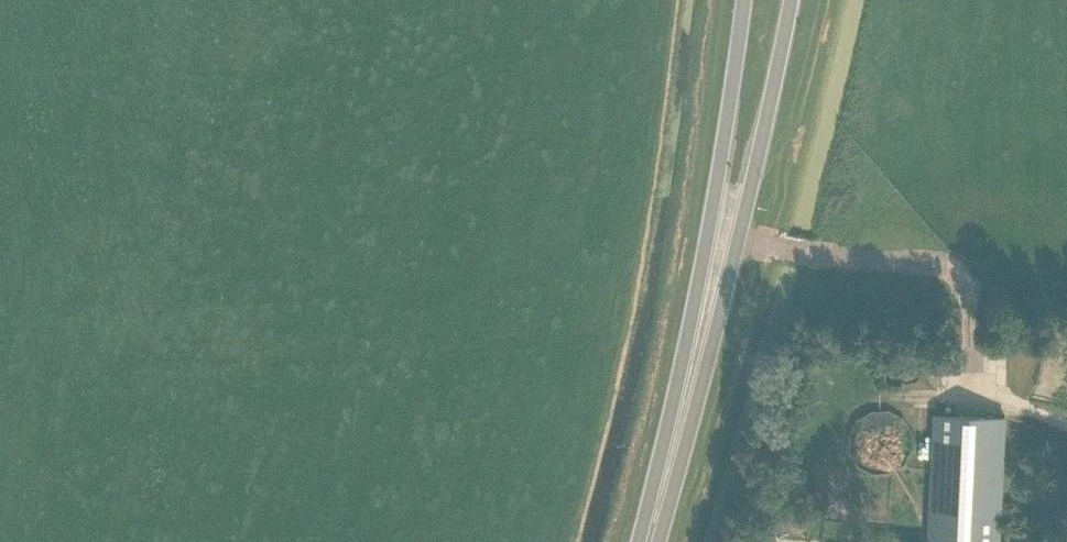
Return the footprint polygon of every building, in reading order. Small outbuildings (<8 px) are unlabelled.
[(1003,417),(933,414),(928,541),(998,541),(1003,417)] [(844,506),(828,505),(827,533),(844,533),(844,506)]
